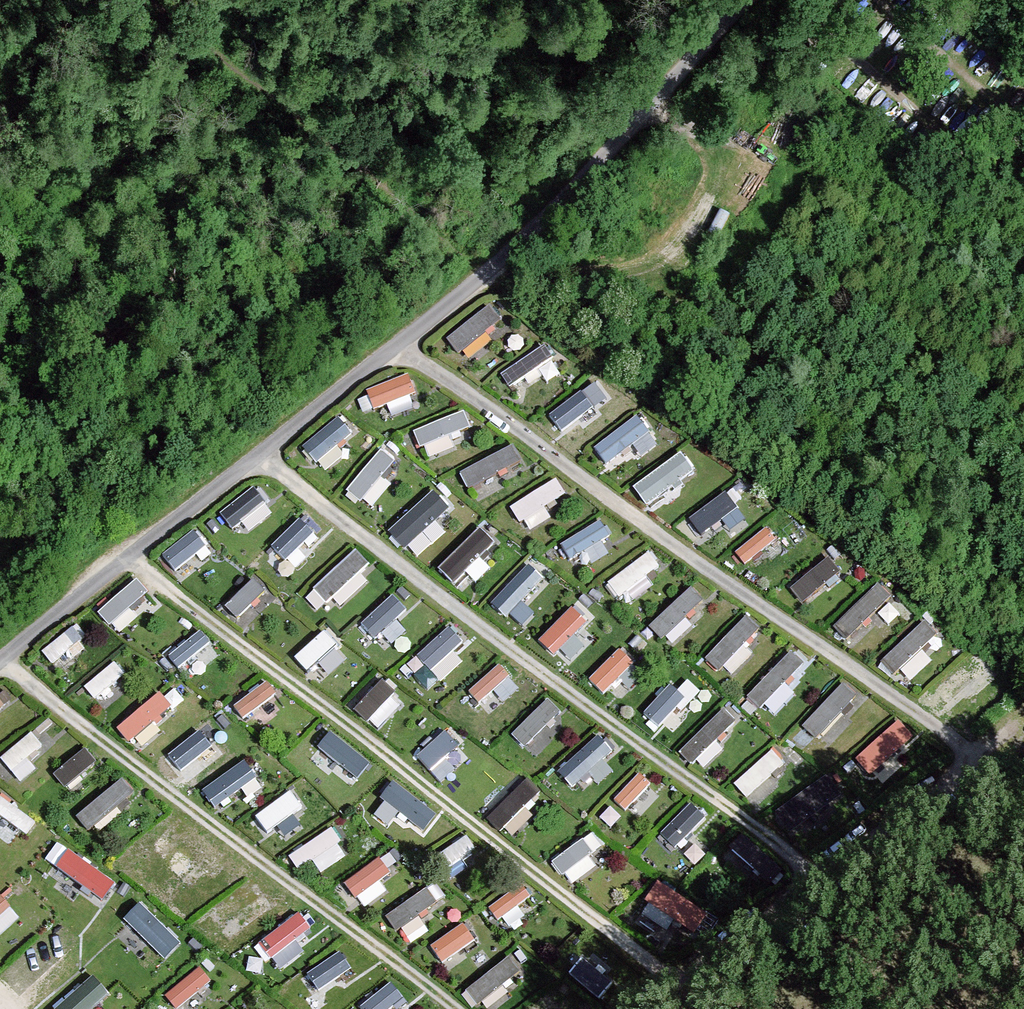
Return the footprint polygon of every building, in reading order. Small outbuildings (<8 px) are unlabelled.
[(490,306),(446,340),(457,355),(502,321),(490,306)] [(544,347),(501,375),(511,389),(553,360),(544,347)] [(408,376),(367,392),(374,411),(415,395),(408,376)] [(583,391),(547,419),(557,433),(594,404),(583,391)] [(470,429),(463,412),(413,433),(420,450),(470,429)] [(637,417),(594,449),(606,465),(649,433),(637,417)] [(338,419),(302,448),(316,465),(352,436),(338,419)] [(513,446),(460,475),(468,491),(521,461),(513,446)] [(382,451),(346,492),(359,503),(395,462),(382,451)] [(680,454),(633,489),(647,507),(693,472),(680,454)] [(556,479),(509,509),(519,524),(566,494),(556,479)] [(435,484),(389,525),(406,544),(451,503),(435,484)] [(254,488),(219,515),(231,532),(267,504),(254,488)] [(725,493),(688,520),(701,537),(738,509),(725,493)] [(305,517),(266,552),(278,565),(316,530),(305,517)] [(600,522),(561,546),(570,561),(609,537),(600,522)] [(495,545),(479,529),(438,570),(454,586),(495,545)] [(766,529),(734,554),(744,566),(776,541),(766,529)] [(193,532),(162,556),(175,573),(206,549),(193,532)] [(356,551),(312,591),(326,605),(369,566),(356,551)] [(658,568),(648,554),(608,584),(618,598),(658,568)] [(829,559),(790,590),(802,604),(840,573),(829,559)] [(526,568),(494,600),(506,612),(538,580),(526,568)] [(136,580),(97,614),(108,627),(147,593),(136,580)] [(253,580),(225,608),(237,620),(266,593),(253,580)] [(878,584),(834,626),(847,639),(891,598),(878,584)] [(704,603),(691,589),(649,628),(663,642),(704,603)] [(406,612),(392,596),(360,625),(374,641),(406,612)] [(572,608),(539,642),(554,657),(587,623),(572,608)] [(746,617),(706,659),(719,672),(759,630),(746,617)] [(924,622),(883,662),(896,675),(937,636),(924,622)] [(73,628),(41,653),(51,665),(82,640),(73,628)] [(449,629),(416,657),(430,673),(462,644),(449,629)] [(323,632),(294,659),(309,674),(337,647),(323,632)] [(176,673),(208,648),(199,636),(166,661),(176,673)] [(619,650),(589,681),(603,695),(634,665),(619,650)] [(791,653),(747,698),(760,710),(804,665),(791,653)] [(94,700),(124,675),(114,663),(84,688),(94,700)] [(495,665),(461,695),(471,707),(505,677),(495,665)] [(382,682),(354,710),(366,723),(394,694),(382,682)] [(266,683),(233,707),(243,720),(276,696),(266,683)] [(843,685),(802,728),(815,740),(856,697),(843,685)] [(670,686),(643,715),(658,728),(685,699),(670,686)] [(159,694),(117,730),(129,744),(171,708),(159,694)] [(548,701),(512,736),(524,748),(560,713),(548,701)] [(678,754),(691,767),(736,722),(722,709),(678,754)] [(898,722),(856,761),(870,777),(913,738),(898,722)] [(453,733),(420,759),(431,772),(464,746),(453,733)] [(30,734),(0,760),(11,773),(41,747),(30,734)] [(333,734),(300,759),(309,771),(342,747),(333,734)] [(598,737),(557,773),(571,789),(612,753),(598,737)] [(85,750),(54,776),(64,789),(95,763),(85,750)] [(771,751),(734,786),(746,799),(784,764),(771,751)] [(244,763),(203,792),(215,810),(257,780),(244,763)] [(639,775),(613,802),(625,813),(651,786),(639,775)] [(827,777),(776,813),(790,834),(842,797),(827,777)] [(122,780),(76,818),(88,832),(134,794),(122,780)] [(540,793),(527,780),(486,821),(499,834),(540,793)] [(393,782),(379,798),(421,832),(435,816),(393,782)] [(290,793),(257,817),(268,833),(302,809),(290,793)] [(0,797),(0,817),(26,836),(35,823),(0,797)] [(691,804),(660,835),(675,850),(706,819),(691,804)] [(341,843),(331,829),(289,858),(298,872),(341,843)] [(592,834),(552,863),(562,876),(602,847),(592,834)] [(782,872),(741,836),(729,850),(770,886),(782,872)] [(475,849),(467,837),(435,858),(444,870),(475,849)] [(105,901),(117,884),(77,854),(64,872),(105,901)] [(344,885),(355,900),(390,873),(379,859),(344,885)] [(707,916),(657,883),(644,903),(694,936),(707,916)] [(489,909),(498,922),(530,899),(521,886),(489,909)] [(427,890),(386,918),(396,932),(436,904),(427,890)] [(0,896),(0,919),(11,908),(0,896)] [(140,904),(123,921),(164,962),(181,945),(140,904)] [(298,915),(258,945),(270,960),(310,930),(298,915)] [(462,925),(430,947),(442,964),(474,941),(462,925)] [(331,958),(294,984),(303,997),(340,971),(331,958)] [(509,958),(465,993),(477,1007),(520,973),(509,958)] [(616,991),(575,961),(565,975),(606,1005),(616,991)] [(199,968),(164,998),(174,1008),(179,1008),(211,982),(199,968)] [(92,977),(56,1008),(94,1008),(109,995),(92,977)] [(359,1008),(360,1008),(390,1008),(403,999),(390,984),(359,1008)]
